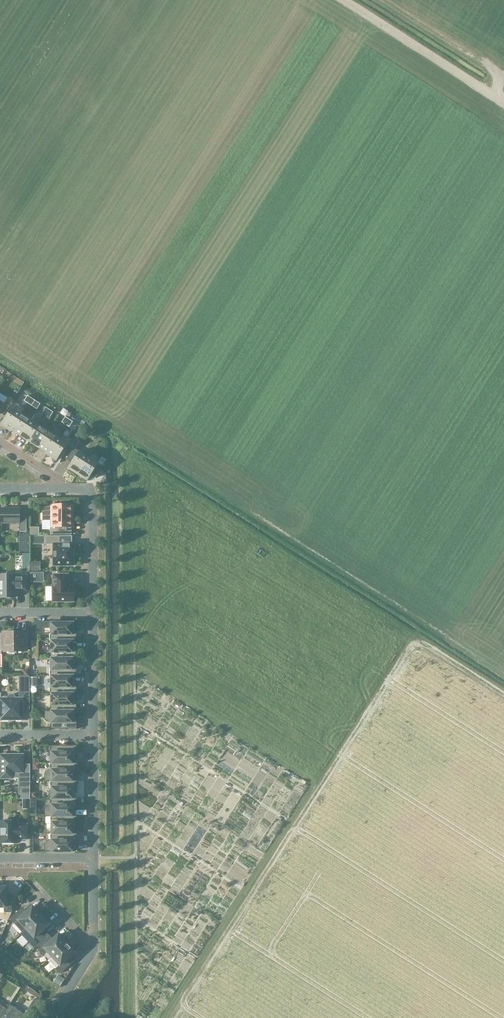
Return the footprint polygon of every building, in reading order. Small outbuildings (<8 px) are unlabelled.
[(11,430),(21,414),(12,408),(1,425),(11,431),(11,430)] [(11,430),(20,436),(30,420),(21,414),(11,430)] [(20,436),(29,442),(39,426),(30,420),(20,436)] [(39,426),(29,442),(38,447),(48,431),(39,426)] [(38,447),(47,453),(57,437),(48,431),(38,447)] [(47,453),(46,454),(56,460),(67,443),(57,437),(47,453)] [(74,448),(75,449),(80,442),(75,439),(70,446),(74,448)] [(68,468),(77,474),(88,457),(75,449),(74,448),(66,459),(72,462),(68,468)] [(88,457),(77,474),(87,480),(91,474),(96,478),(103,467),(102,466),(106,460),(101,457),(97,463),(88,457)] [(73,527),(73,505),(51,505),(51,507),(43,507),(43,520),(51,520),(51,534),(71,534),(71,527),(73,527)] [(19,508),(0,508),(0,523),(19,523),(19,532),(27,532),(27,516),(19,516),(19,508)] [(30,535),(39,535),(39,527),(30,527),(30,535)] [(32,544),(44,544),(44,536),(32,536),(32,544)] [(60,536),(44,536),(44,544),(53,544),(53,565),(73,565),(73,543),(72,543),(60,544),(60,536)] [(31,573),(31,582),(44,582),(44,573),(31,573)] [(14,597),(14,590),(18,590),(18,591),(26,591),(26,576),(14,576),(14,574),(0,574),(0,598),(14,597)] [(53,586),(53,601),(74,601),(74,598),(75,596),(75,591),(74,589),(74,586),(68,586),(68,574),(53,574),(53,586)] [(51,641),(73,641),(77,641),(77,629),(73,629),(73,623),(51,623),(51,633),(50,633),(50,641),(51,641)] [(1,650),(4,650),(4,651),(24,651),(24,650),(27,650),(27,634),(24,634),(24,632),(15,632),(13,631),(7,631),(6,632),(4,632),(4,644),(1,644),(1,650)] [(73,641),(51,641),(51,651),(50,651),(50,659),(51,659),(73,659),(77,659),(77,647),(73,647),(73,641)] [(73,659),(51,659),(51,668),(50,668),(50,676),(51,676),(73,676),(77,676),(77,664),(73,664),(73,659)] [(0,700),(0,720),(23,720),(23,699),(29,699),(29,685),(29,677),(29,676),(22,676),(19,676),(19,698),(15,698),(15,696),(13,695),(11,694),(9,695),(8,696),(7,698),(7,700),(0,700)] [(73,676),(51,676),(51,686),(50,686),(50,694),(51,694),(73,694),(77,694),(77,682),(73,682),(73,676)] [(50,704),(50,711),(73,711),(77,711),(77,699),(73,699),(73,694),(51,694),(51,704),(50,704)] [(50,711),(44,711),(44,718),(45,720),(47,722),(49,722),(50,722),(50,729),(77,729),(77,717),(73,717),(73,711),(50,711)] [(51,753),(51,763),(73,763),(73,757),(77,757),(77,745),(50,745),(50,753),(51,753)] [(0,755),(0,774),(0,778),(12,778),(12,776),(18,776),(18,789),(30,789),(30,776),(22,776),(22,773),(23,773),(23,755),(14,754),(10,754),(0,755)] [(77,763),(73,763),(51,763),(50,763),(50,770),(48,770),(47,770),(45,772),(44,774),(44,781),(50,781),(50,780),(73,780),(73,775),(77,775),(77,763)] [(231,769),(225,778),(239,787),(245,778),(231,769)] [(77,780),(73,780),(50,780),(50,781),(50,788),(51,788),(51,798),(73,798),(73,792),(77,792),(77,780)] [(77,798),(73,798),(51,798),(50,798),(51,805),(48,805),(47,805),(45,807),(44,809),(44,817),(50,817),(50,816),(73,816),(73,810),(77,810),(77,798)] [(51,833),(73,833),(73,828),(77,828),(77,816),(73,816),(50,816),(50,817),(50,823),(51,823),(51,833)] [(0,821),(0,843),(15,843),(15,839),(27,839),(27,824),(15,824),(15,821),(0,821)] [(73,833),(51,833),(50,833),(50,840),(49,840),(47,840),(45,842),(44,844),(44,852),(73,852),(73,845),(77,845),(77,833),(73,833)] [(5,907),(5,912),(11,912),(11,900),(5,900),(5,887),(1,887),(1,885),(0,885),(0,907),(5,907)] [(10,919),(22,932),(42,913),(37,908),(35,909),(32,906),(23,915),(19,910),(10,919)] [(31,942),(35,946),(44,937),(39,932),(49,924),(46,921),(48,919),(42,913),(22,932),(21,933),(29,943),(31,942)] [(44,937),(35,946),(39,950),(43,954),(47,951),(52,956),(53,955),(68,941),(63,935),(61,937),(58,934),(49,942),(44,937)] [(73,947),(68,941),(52,956),(52,957),(48,961),(55,968),(56,968),(60,973),(70,964),(65,960),(75,951),(72,949),(73,947)] [(60,987),(64,980),(59,977),(55,984),(60,987)] [(31,1013),(39,1002),(34,999),(26,1010),(31,1013)] [(6,1009),(0,1017),(23,1017),(25,1015),(20,1012),(8,1005),(6,1009)]
